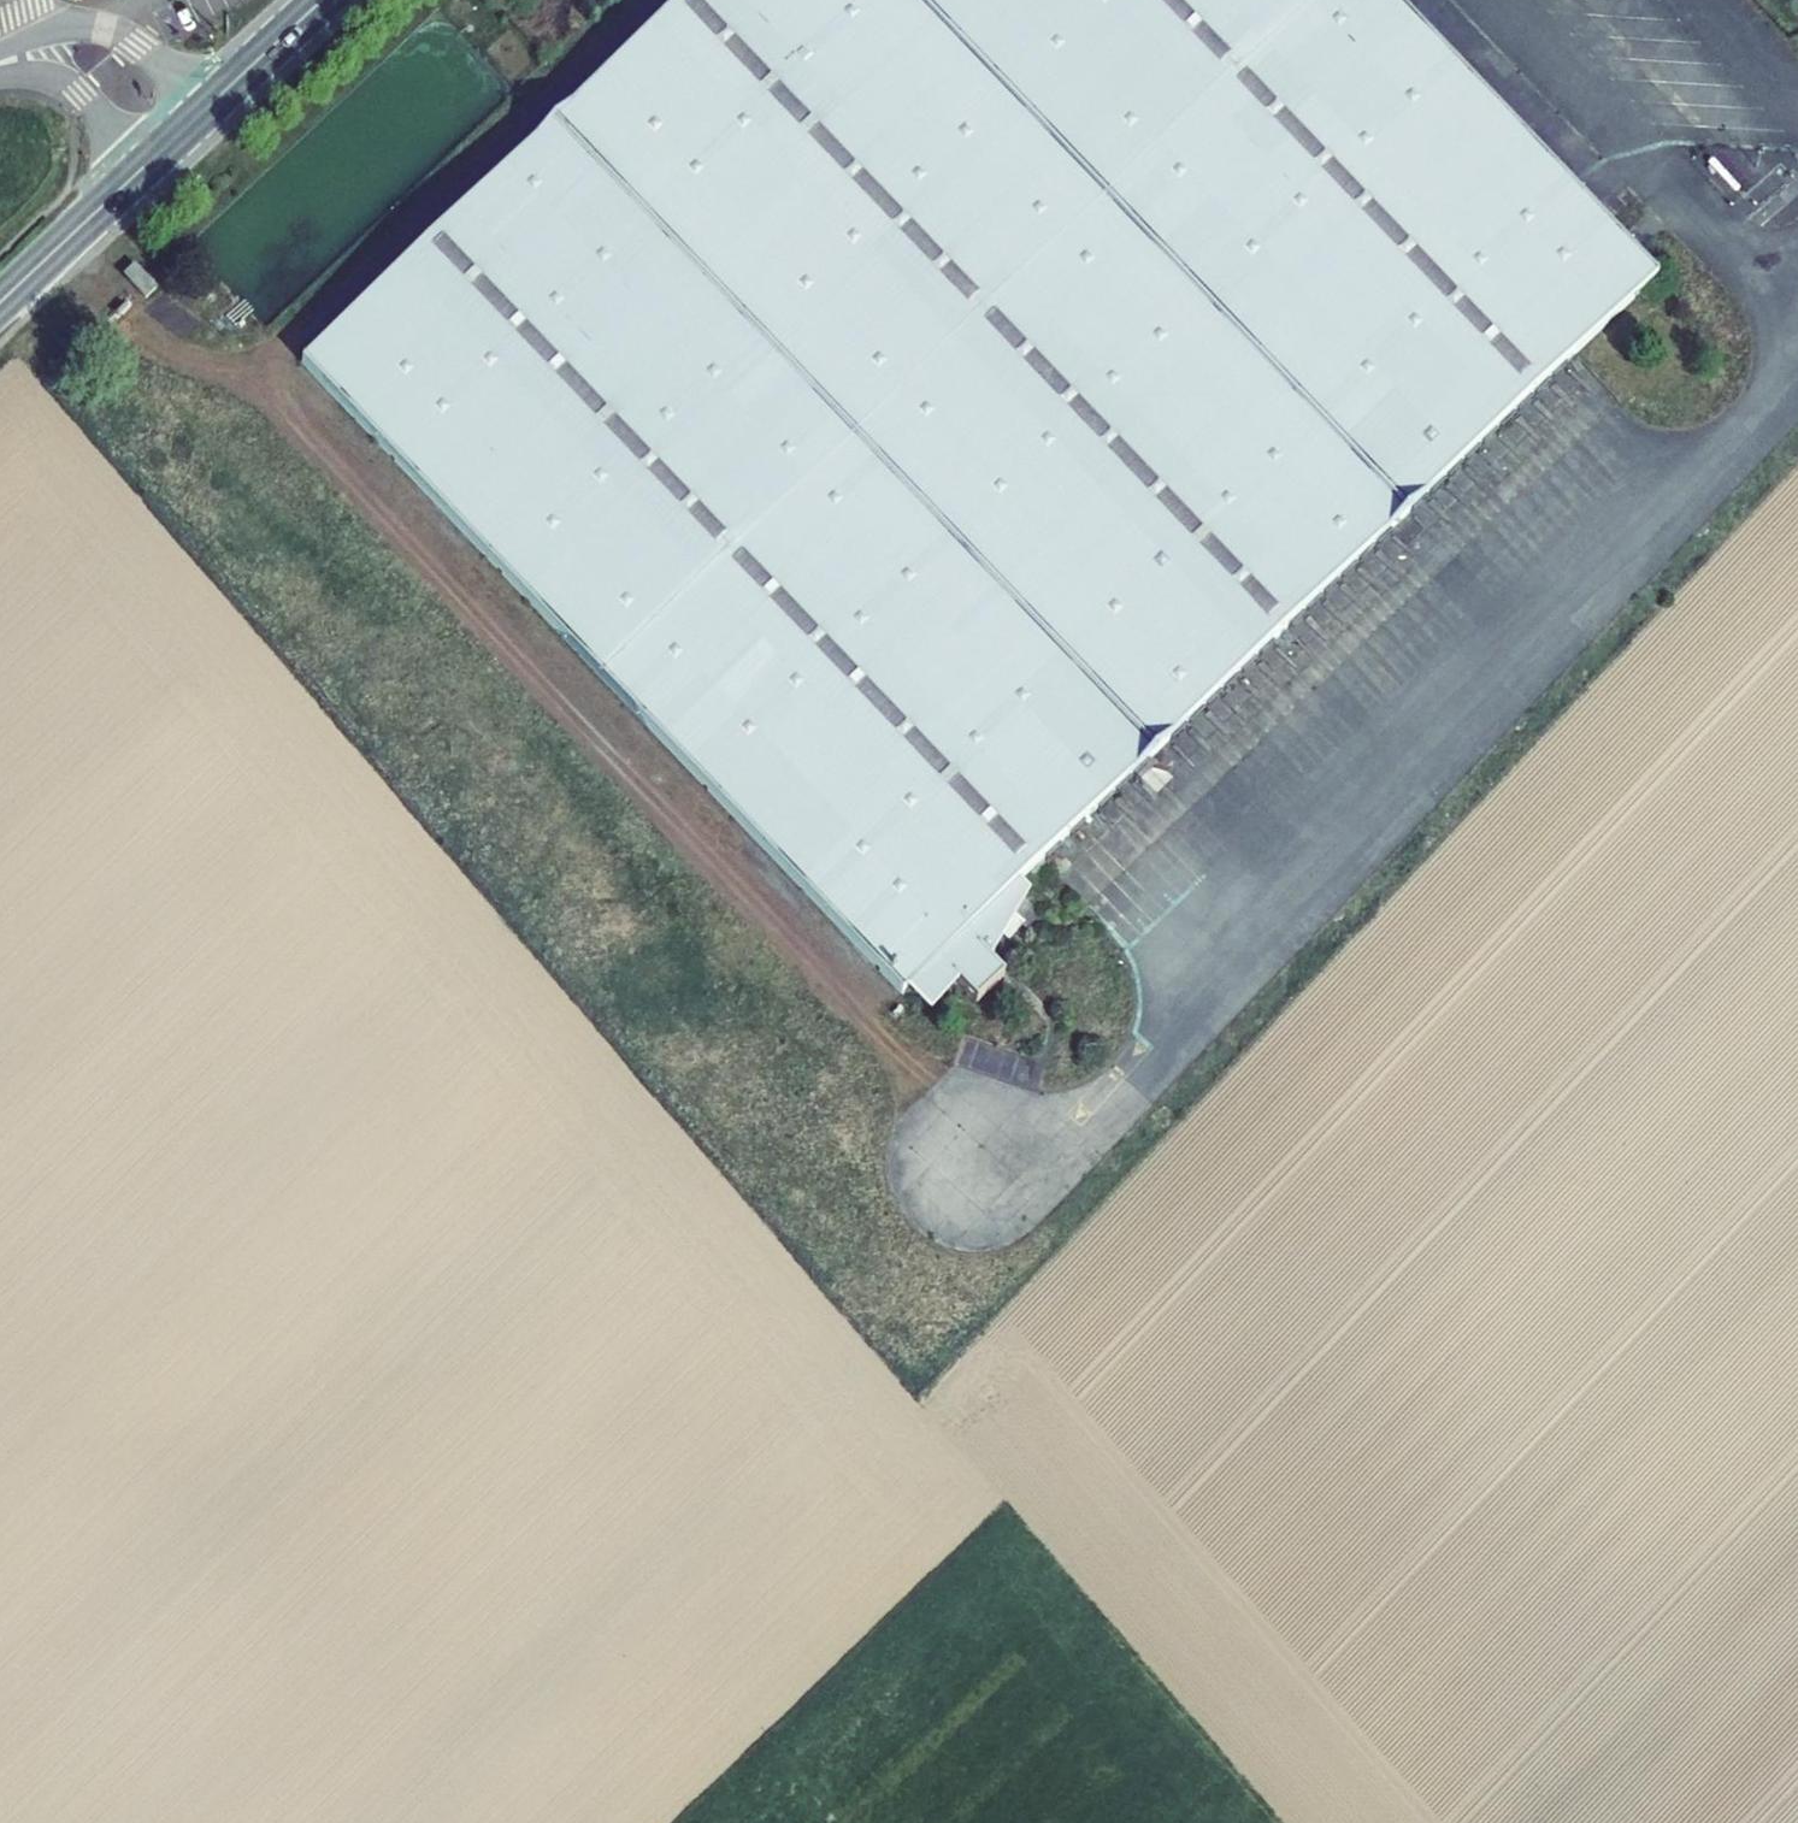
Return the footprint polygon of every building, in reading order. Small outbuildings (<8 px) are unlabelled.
[(305,362),(896,994),(905,986),(924,1008),(951,982),(972,1006),(1001,979),(989,965),(985,961),(989,959),(991,955),(992,950),(990,945),(986,943),(1020,905),(1008,892),(1017,884),(1654,285),(1386,0),(690,0),(305,362)] [(145,272),(134,281),(150,299),(162,289),(145,272)] [(1017,884),(1008,892),(1020,905),(986,943),(990,945),(992,950),(991,955),(989,959),(985,961),(989,965),(1038,906),(1017,884)]
